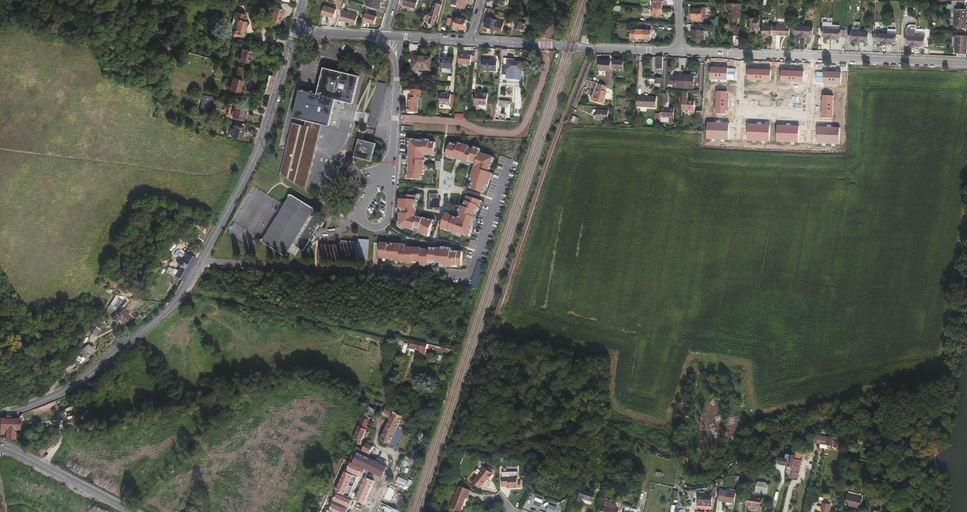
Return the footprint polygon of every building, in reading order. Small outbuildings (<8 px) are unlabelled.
[(663,0),(656,0),(654,0),(654,7),(662,8),(663,0)] [(439,15),(440,9),(441,5),(434,3),(431,13),(427,12),(426,17),(430,18),(429,21),(434,23),(434,22),(436,15),(439,15)] [(738,11),(739,3),(727,3),(727,8),(730,9),(729,21),(736,22),(738,22),(738,18),(742,18),(742,11),(738,11)] [(965,18),(966,9),(964,9),(965,5),(955,4),(955,17),(965,18)] [(277,26),(280,13),(282,9),(273,6),(267,23),(277,26)] [(662,16),(662,8),(654,7),(653,16),(662,16)] [(702,18),(702,9),(699,9),(693,9),(692,21),(704,22),(704,21),(704,18),(702,18)] [(244,21),(245,17),(246,14),(243,14),(235,11),(231,24),(232,24),(233,25),(232,27),(235,27),(233,34),(240,37),(241,34),(242,34),(246,22),(244,21)] [(358,15),(350,13),(344,11),(341,20),(355,24),(358,15)] [(463,28),(465,19),(464,19),(464,17),(458,15),(458,17),(457,17),(454,26),(463,28)] [(500,31),(503,22),(487,17),(484,27),(486,27),(487,27),(500,31)] [(759,28),(760,18),(750,18),(745,17),(744,18),(744,30),(758,31),(758,30),(757,29),(757,28),(759,28)] [(965,31),(965,18),(955,17),(954,26),(955,27),(955,30),(965,31)] [(523,31),(525,22),(514,19),(511,26),(520,29),(520,30),(523,31)] [(896,41),(896,33),(895,33),(895,24),(894,24),(894,21),(887,21),(887,33),(887,37),(886,43),(893,43),(893,41),(896,41)] [(776,34),(776,26),(773,26),(773,25),(772,24),(769,24),(768,25),(768,26),(763,26),(763,35),(763,37),(768,37),(768,35),(769,35),(772,35),(772,34),(776,34)] [(789,36),(790,24),(785,24),(785,26),(776,26),(776,34),(776,36),(789,36)] [(803,36),(804,27),(795,27),(794,34),(797,35),(797,36),(803,36)] [(812,35),(812,27),(804,27),(803,36),(809,37),(809,35),(812,35)] [(831,38),(831,29),(823,28),(822,36),(825,36),(825,38),(831,38)] [(643,38),(643,30),(631,29),(630,38),(643,38)] [(703,39),(703,29),(692,29),(692,39),(703,39)] [(840,37),(840,29),(831,29),(831,38),(837,39),(837,37),(840,37)] [(206,35),(207,33),(197,30),(195,37),(202,39),(203,34),(206,35)] [(651,39),(651,30),(643,30),(643,38),(651,39)] [(914,45),(915,36),(915,31),(907,30),(907,35),(906,35),(906,43),(909,43),(908,45),(914,45)] [(966,44),(966,35),(965,35),(965,31),(955,30),(955,37),(954,44),(966,44)] [(859,41),(859,32),(852,31),(851,31),(851,39),(853,39),(853,41),(859,41)] [(868,40),(868,32),(859,32),(859,41),(865,41),(865,40),(867,40),(868,40)] [(887,37),(887,33),(878,32),(878,33),(873,33),(873,40),(881,40),(881,42),(886,43),(887,37)] [(923,44),(923,36),(915,36),(914,45),(920,45),(920,44),(923,44)] [(966,57),(966,44),(954,44),(954,53),(955,53),(955,56),(966,57)] [(247,62),(250,51),(242,48),(239,60),(247,62)] [(470,64),(471,57),(471,54),(460,53),(459,63),(470,64)] [(430,69),(430,56),(413,55),(412,68),(430,69)] [(452,67),(453,58),(442,57),(442,67),(452,67)] [(664,66),(664,57),(656,57),(655,70),(657,70),(657,72),(661,72),(661,73),(663,73),(664,66)] [(521,79),(521,61),(513,61),(513,59),(503,58),(502,80),(506,80),(506,79),(521,79)] [(492,70),(493,60),(483,60),(482,70),(492,70)] [(613,69),(614,61),(600,61),(599,71),(605,71),(607,71),(610,71),(610,69),(613,69)] [(623,71),(623,62),(614,61),(613,69),(613,71),(623,71)] [(770,70),(748,69),(747,80),(770,80),(770,70)] [(337,119),(340,106),(341,101),(343,102),(352,104),(358,77),(351,76),(322,70),(317,96),(299,92),(293,119),(305,121),(321,125),(337,129),(339,119),(337,119)] [(803,71),(781,70),(780,81),(803,81),(803,71)] [(267,93),(271,77),(267,75),(263,92),(267,93)] [(694,88),(695,75),(682,75),(682,78),(676,77),(671,77),(671,85),(675,85),(675,87),(694,88)] [(238,91),(241,80),(241,79),(240,79),(232,76),(231,77),(229,77),(226,87),(228,88),(229,89),(238,91)] [(386,84),(378,82),(368,126),(376,128),(386,84)] [(603,103),(606,92),(605,92),(607,87),(598,84),(597,89),(597,90),(594,100),(603,103)] [(417,112),(418,97),(419,97),(420,89),(411,88),(410,97),(409,97),(408,111),(417,112)] [(694,111),(694,102),(687,102),(687,100),(687,91),(682,91),(681,110),(694,111)] [(726,91),(716,91),(715,114),(726,114),(726,91)] [(450,104),(450,93),(440,93),(439,104),(450,104)] [(486,104),(487,93),(483,93),(482,93),(475,93),(474,103),(486,104)] [(833,96),(822,95),(821,118),(832,118),(833,96)] [(656,108),(657,97),(648,97),(648,98),(636,97),(636,107),(651,108),(656,108)] [(505,114),(506,102),(506,100),(499,100),(498,113),(505,114)] [(241,113),(242,109),(234,107),(233,112),(232,111),(232,113),(230,113),(229,116),(242,119),(243,114),(241,113)] [(673,120),(673,113),(674,108),(661,108),(660,118),(668,118),(668,120),(673,120)] [(607,119),(608,110),(596,109),(596,119),(600,118),(607,119)] [(577,124),(579,118),(573,115),(570,121),(577,124)] [(240,138),(243,128),(244,128),(245,124),(234,121),(232,128),(230,128),(229,132),(231,132),(230,135),(240,138)] [(321,125),(305,121),(304,125),(291,123),(280,174),(306,191),(321,125)] [(729,123),(707,122),(706,138),(728,139),(729,123)] [(769,125),(747,124),(746,140),(768,141),(769,125)] [(799,126),(777,125),(776,141),(798,142),(799,126)] [(839,127),(817,126),(816,143),(838,144),(839,127)] [(409,138),(407,176),(424,177),(426,153),(435,154),(436,139),(409,138)] [(371,161),(375,144),(364,141),(358,139),(354,157),(371,161)] [(446,154),(475,163),(469,186),(487,191),(492,171),(491,170),(495,154),(480,150),(481,146),(458,140),(457,143),(450,141),(446,154)] [(396,224),(430,233),(434,218),(416,213),(419,202),(416,201),(417,195),(404,191),(396,224)] [(442,226),(471,235),(482,198),(468,194),(465,203),(462,202),(459,209),(462,210),(460,215),(446,211),(442,226)] [(313,236),(319,226),(321,228),(323,223),(312,216),(315,210),(290,195),(274,222),(262,243),(281,255),(286,258),(289,253),(296,257),(300,251),(303,253),(310,241),(312,242),(315,237),(313,236)] [(368,258),(369,242),(369,240),(359,239),(359,258),(368,258)] [(379,247),(381,256),(391,258),(414,262),(414,260),(421,260),(421,264),(430,263),(430,261),(441,260),(441,263),(461,266),(464,249),(441,245),(427,247),(412,244),(407,245),(406,243),(396,241),(391,242),(381,240),(379,247)] [(357,263),(358,243),(343,243),(343,244),(341,245),(319,244),(318,261),(335,262),(357,263)] [(312,252),(315,247),(310,244),(307,249),(312,252)] [(127,320),(130,316),(123,309),(113,319),(116,322),(119,319),(124,324),(128,321),(127,320)] [(95,336),(100,329),(96,326),(91,334),(95,336)] [(426,348),(427,344),(412,340),(409,348),(415,349),(416,349),(420,350),(420,352),(425,353),(426,348)] [(93,355),(96,350),(88,344),(81,350),(74,362),(80,365),(92,355),(93,355)] [(454,350),(427,344),(426,348),(453,354),(454,350)] [(370,418),(367,416),(370,411),(378,415),(379,412),(368,405),(363,418),(369,421),(370,418)] [(402,433),(403,431),(397,428),(400,423),(407,426),(408,420),(393,413),(393,414),(390,412),(384,410),(383,415),(390,419),(380,440),(389,444),(389,443),(395,446),(402,433)] [(18,424),(21,424),(21,420),(18,420),(18,418),(0,418),(0,433),(5,433),(5,438),(14,438),(14,428),(17,429),(18,428),(18,424)] [(360,443),(368,427),(366,426),(369,421),(363,418),(351,443),(354,444),(355,444),(356,441),(358,442),(358,443),(358,444),(359,444),(360,444),(360,443)] [(404,430),(407,426),(400,423),(397,428),(403,431),(402,433),(403,434),(404,430)] [(833,442),(833,439),(817,436),(814,438),(813,443),(818,444),(818,443),(826,444),(825,445),(832,447),(836,450),(841,445),(836,441),(835,443),(834,442),(833,442)] [(384,472),(391,457),(390,455),(380,451),(366,443),(362,449),(355,446),(330,501),(353,511),(365,511),(384,472)] [(789,478),(794,452),(791,452),(790,457),(785,456),(785,460),(777,458),(776,464),(779,464),(786,466),(784,477),(789,478)] [(798,469),(800,461),(799,461),(794,460),(793,461),(791,467),(798,469)] [(796,479),(798,469),(791,467),(789,477),(796,479)] [(482,487),(488,479),(489,480),(492,476),(491,475),(491,474),(483,468),(471,483),(478,489),(480,486),(482,487)] [(517,484),(516,473),(501,474),(502,488),(505,488),(509,488),(509,490),(520,490),(520,484),(517,484)] [(407,481),(398,477),(396,482),(405,487),(407,481)] [(755,492),(767,493),(768,482),(756,481),(755,492)] [(465,498),(466,496),(467,496),(470,490),(459,485),(450,508),(459,511),(465,498)] [(714,499),(715,492),(714,492),(715,485),(712,485),(711,490),(710,490),(710,492),(698,491),(697,504),(711,505),(712,498),(714,499)] [(733,504),(735,491),(725,490),(719,489),(717,502),(733,504)] [(591,502),(594,494),(593,494),(593,492),(584,490),(583,491),(580,491),(580,494),(577,493),(575,501),(580,502),(581,499),(591,502)] [(760,508),(762,498),(753,496),(747,495),(745,506),(760,508)] [(859,510),(862,500),(845,496),(843,506),(859,510)] [(618,511),(611,509),(612,507),(613,504),(610,503),(609,502),(607,501),(606,507),(602,506),(601,511),(617,511),(618,511)] [(822,503),(821,511),(822,511),(829,511),(830,505),(822,503)]
